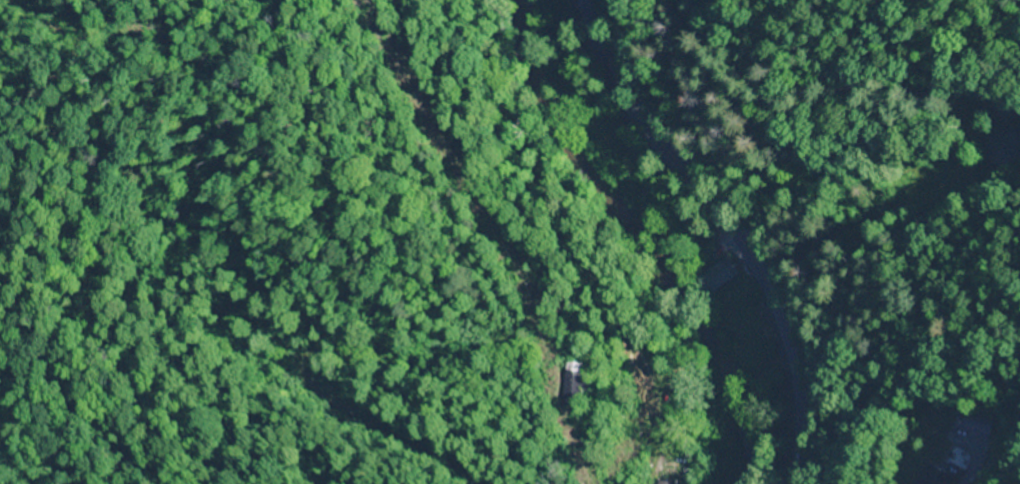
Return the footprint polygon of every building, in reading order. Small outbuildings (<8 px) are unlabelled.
[(587,364),(568,361),(561,406),(588,410),(594,375),(586,374),(587,364)]
